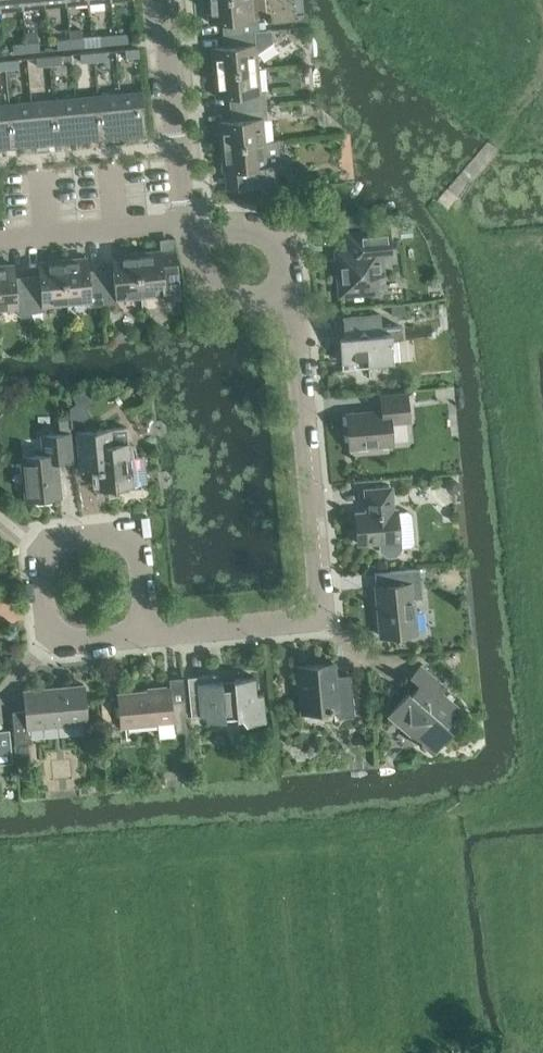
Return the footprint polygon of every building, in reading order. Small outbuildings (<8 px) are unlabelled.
[(0,10),(22,8),(22,0),(0,0),(0,6),(0,10)] [(223,33),(259,30),(258,21),(258,17),(253,17),(251,0),(207,0),(209,22),(222,21),(223,33)] [(81,29),(69,30),(70,38),(81,37),(82,37),(81,29)] [(260,43),(259,30),(223,33),(224,46),(212,48),(214,72),(257,68),(255,44),(260,43)] [(114,35),(115,43),(128,42),(127,34),(114,35)] [(115,43),(114,35),(101,36),(102,45),(115,43)] [(81,37),(70,38),(71,47),(84,46),(83,37),(82,37),(81,37)] [(71,47),(70,38),(57,39),(58,49),(71,47)] [(26,43),(27,52),(39,50),(39,42),(26,43)] [(27,52),(26,43),(12,44),(13,53),(27,52)] [(126,58),(139,56),(138,48),(125,49),(126,58)] [(93,52),(94,61),(107,60),(106,51),(93,52)] [(94,61),(93,52),(80,53),(82,62),(94,61)] [(49,56),(50,65),(63,64),(62,55),(49,56)] [(50,65),(49,56),(36,57),(37,66),(50,65)] [(5,60),(6,69),(19,68),(18,59),(5,60)] [(260,91),(257,68),(214,72),(216,96),(229,94),(230,107),(266,104),(265,91),(260,91)] [(119,93),(123,134),(146,132),(142,90),(119,93)] [(97,95),(101,136),(123,134),(119,93),(97,95)] [(75,97),(79,138),(101,136),(97,95),(75,97)] [(57,140),(79,138),(75,97),(53,99),(57,140)] [(31,101),(35,142),(57,140),(53,99),(31,101)] [(9,103),(13,144),(35,142),(31,101),(9,103)] [(13,144),(9,103),(0,104),(0,146),(13,144)] [(219,121),(221,145),(264,141),(262,118),(267,117),(266,104),(230,107),(231,120),(219,121)] [(267,165),(264,141),(221,145),(223,169),(236,168),(237,181),(273,178),(271,165),(267,165)] [(344,227),(371,225),(371,215),(343,217),(344,227)] [(376,229),(345,232),(347,249),(336,250),(340,295),(378,291),(377,274),(383,274),(380,246),(378,246),(376,229)] [(160,250),(136,252),(140,296),(164,293),(165,298),(178,297),(175,261),(162,262),(160,250)] [(117,298),(140,296),(136,252),(112,254),(114,267),(101,268),(104,304),(117,303),(117,298)] [(87,257),(63,259),(67,303),(90,300),(91,305),(104,304),(101,268),(88,269),(87,257)] [(67,303),(63,259),(39,261),(40,274),(27,275),(30,311),(44,310),(43,305),(67,303)] [(17,307),(17,312),(30,311),(27,275),(14,276),(13,263),(0,265),(0,309),(17,307)] [(391,306),(391,314),(404,313),(404,305),(391,306)] [(380,313),(343,317),(345,342),(340,343),(342,362),(368,359),(368,365),(394,362),(392,340),(395,339),(398,336),(399,334),(399,330),(399,325),(381,326),(380,313)] [(87,384),(71,394),(76,402),(69,407),(71,427),(90,415),(85,407),(96,400),(87,384)] [(407,392),(380,395),(382,410),(346,414),(349,447),(393,443),(391,422),(410,420),(407,392)] [(70,431),(69,418),(58,419),(59,431),(70,431)] [(141,483),(134,484),(133,467),(130,467),(128,442),(113,443),(111,428),(76,431),(80,470),(97,468),(99,489),(141,485),(141,483)] [(27,498),(19,499),(19,500),(60,496),(56,461),(72,459),(69,432),(41,435),(43,454),(23,456),(27,498)] [(459,486),(458,481),(454,478),(449,479),(446,483),(447,488),(451,491),(456,490),(459,486)] [(400,547),(399,534),(397,508),(393,509),(391,486),(365,488),(367,511),(356,512),(359,543),(380,541),(381,549),(387,554),(395,553),(400,547)] [(419,568),(374,573),(380,635),(416,632),(413,597),(422,597),(419,568)] [(297,666),(301,711),(337,708),(338,717),(354,715),(350,674),(335,675),(334,662),(297,666)] [(450,732),(445,727),(461,708),(442,692),(446,687),(420,664),(410,676),(418,684),(408,697),(405,694),(388,714),(433,752),(450,732)] [(255,676),(220,679),(220,678),(219,677),(218,676),(217,675),(215,674),(213,674),(187,676),(191,716),(206,714),(207,719),(241,716),(246,722),(266,720),(263,694),(257,694),(255,676)] [(12,711),(15,743),(30,742),(28,727),(87,722),(84,684),(24,689),(25,710),(12,711)] [(174,736),(174,732),(188,730),(185,700),(171,701),(170,689),(117,694),(120,726),(158,722),(159,737),(174,736)] [(109,698),(98,699),(100,720),(111,719),(109,698)] [(17,746),(17,758),(28,757),(27,745),(17,746)] [(480,1037),(467,1045),(471,1052),(490,1052),(480,1037)]
